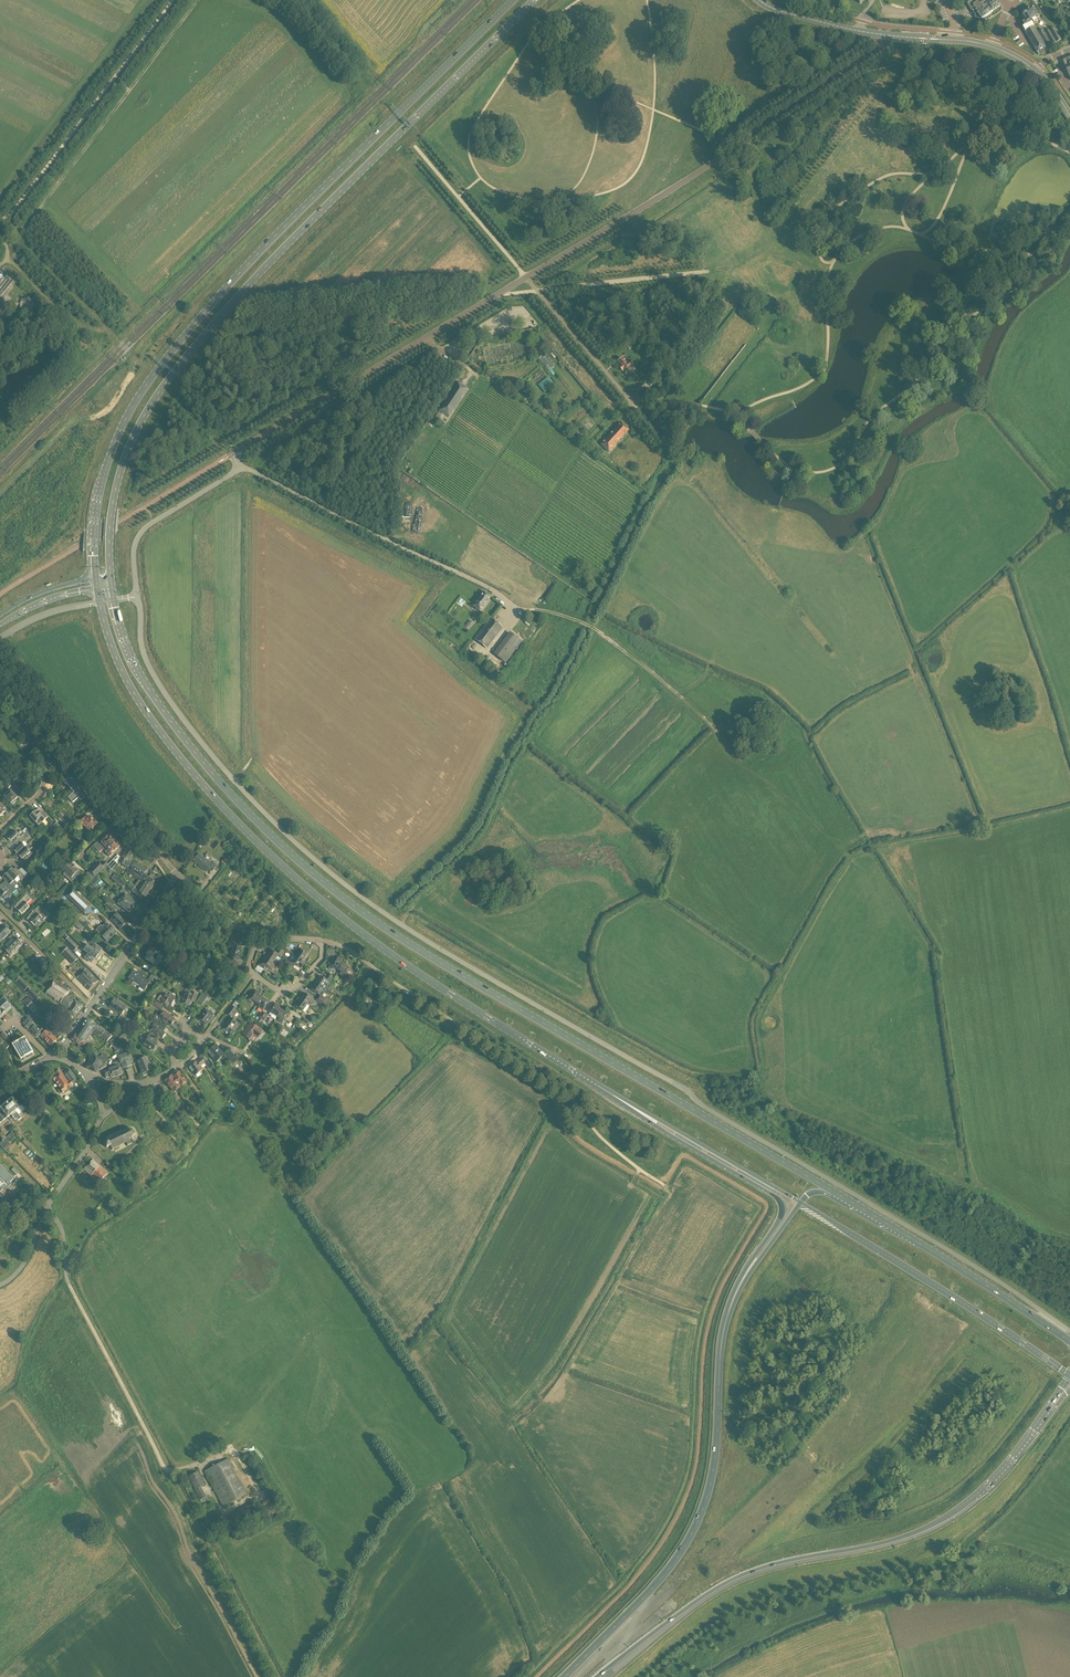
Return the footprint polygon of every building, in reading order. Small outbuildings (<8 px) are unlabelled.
[(985,1),(984,1),(982,2),(981,1),(979,0),(972,0),(967,3),(975,16),(979,22),(982,20),(993,12),(985,1)] [(997,0),(985,0),(985,1),(993,12),(1000,8),(1000,5),(997,0)] [(1039,37),(1045,33),(1041,26),(1040,27),(1037,22),(1041,20),(1035,10),(1035,9),(1032,8),(1032,9),(1025,13),(1023,13),(1023,16),(1024,16),(1027,21),(1024,23),(1026,26),(1023,28),(1028,37),(1036,32),(1039,37)] [(1055,28),(1045,33),(1052,45),(1061,40),(1055,28)] [(1036,32),(1028,37),(1037,53),(1052,45),(1045,33),(1039,37),(1036,32)] [(8,274),(0,284),(0,298),(15,280),(8,274)] [(32,309),(33,309),(34,307),(34,305),(34,304),(34,302),(33,301),(33,300),(32,299),(31,298),(29,298),(28,297),(27,297),(26,298),(24,298),(23,299),(22,300),(21,302),(21,303),(20,304),(21,306),(21,307),(22,309),(23,309),(24,310),(25,311),(27,311),(28,311),(29,311),(30,311),(31,310),(32,309)] [(631,341),(626,345),(629,349),(634,346),(631,341)] [(554,367),(543,354),(538,358),(549,371),(554,367)] [(622,358),(617,362),(621,365),(619,367),(623,371),(625,373),(632,368),(631,367),(632,366),(629,361),(627,363),(622,358)] [(468,370),(461,379),(464,382),(471,373),(468,370)] [(546,375),(537,383),(543,391),(552,383),(546,375)] [(644,380),(650,386),(652,383),(646,377),(644,380)] [(467,389),(458,383),(440,411),(449,417),(467,389)] [(647,387),(643,383),(636,390),(641,394),(647,387)] [(616,428),(611,434),(618,440),(624,435),(628,430),(621,423),(616,428)] [(618,440),(611,434),(605,440),(605,439),(601,444),(608,452),(613,446),(618,440)] [(479,611),(490,597),(484,592),(474,606),(479,611)] [(472,604),(479,597),(476,594),(469,601),(472,604)] [(474,638),(487,649),(503,627),(490,617),(474,638)] [(518,639),(510,634),(493,654),(502,660),(518,639)] [(40,733),(29,719),(23,725),(28,731),(27,732),(32,739),(33,739),(40,733)] [(70,788),(78,781),(74,776),(69,780),(68,778),(64,782),(66,784),(70,788)] [(8,789),(11,786),(5,780),(2,783),(8,789)] [(83,786),(78,781),(70,788),(74,793),(75,794),(79,791),(80,792),(84,788),(82,786),(83,786)] [(16,799),(18,798),(14,794),(11,790),(6,794),(4,796),(9,801),(11,804),(12,805),(17,801),(16,799)] [(75,794),(74,793),(69,798),(73,803),(78,798),(81,801),(85,798),(80,792),(79,791),(75,794)] [(42,823),(48,818),(39,809),(36,812),(36,811),(30,817),(38,826),(42,823)] [(89,816),(80,824),(82,827),(83,826),(84,828),(85,827),(90,833),(94,830),(93,829),(97,825),(94,821),(89,816)] [(73,825),(77,822),(75,819),(71,823),(67,826),(69,828),(72,824),(73,825)] [(63,829),(57,823),(53,826),(59,832),(63,829)] [(25,834),(22,831),(21,830),(17,834),(14,830),(6,837),(11,842),(12,841),(14,844),(25,834)] [(25,834),(14,844),(17,846),(13,849),(18,854),(27,845),(24,842),(28,838),(25,834)] [(102,843),(100,845),(102,848),(105,846),(105,847),(109,843),(112,847),(117,842),(116,842),(117,840),(115,839),(113,839),(110,835),(107,838),(107,837),(104,840),(104,841),(102,843)] [(120,846),(117,842),(112,847),(109,843),(105,847),(105,846),(102,848),(103,849),(104,850),(106,848),(108,850),(105,852),(110,857),(112,854),(111,853),(114,851),(114,852),(117,849),(117,848),(120,846)] [(28,845),(27,845),(18,854),(22,859),(23,858),(26,861),(36,851),(32,847),(31,849),(28,845)] [(110,869),(116,862),(117,860),(129,868),(132,863),(129,861),(133,854),(126,850),(121,858),(118,855),(107,866),(110,869)] [(206,872),(209,869),(212,872),(217,866),(213,863),(212,865),(199,854),(194,861),(201,867),(200,867),(206,872)] [(79,871),(70,862),(63,870),(69,875),(67,877),(70,879),(75,875),(77,876),(80,874),(80,872),(79,871)] [(98,863),(92,869),(98,875),(108,865),(105,862),(101,866),(98,863)] [(143,875),(146,870),(135,862),(130,869),(141,877),(139,880),(143,883),(144,884),(149,877),(148,877),(148,878),(143,875)] [(25,877),(19,870),(16,867),(13,869),(12,868),(7,873),(15,880),(17,882),(20,879),(22,881),(25,877)] [(98,875),(92,869),(85,876),(91,882),(98,875)] [(15,880),(7,873),(2,877),(6,881),(3,883),(13,893),(17,890),(11,884),(15,880)] [(117,883),(123,887),(125,884),(115,874),(112,878),(117,883)] [(97,877),(92,881),(96,885),(100,880),(97,877)] [(144,884),(143,883),(138,891),(134,888),(132,891),(139,898),(141,895),(145,897),(153,885),(151,884),(153,880),(150,878),(149,877),(144,884)] [(3,883),(1,885),(0,884),(0,894),(2,897),(6,893),(9,897),(13,893),(3,883)] [(58,897),(78,916),(80,914),(81,915),(83,913),(85,914),(91,908),(72,890),(71,891),(68,888),(64,892),(63,892),(58,897)] [(120,892),(124,895),(121,899),(133,908),(134,908),(134,907),(137,903),(131,899),(133,897),(123,889),(120,892)] [(17,904),(19,907),(17,909),(22,914),(30,907),(27,904),(32,900),(27,894),(17,904)] [(133,909),(133,908),(121,899),(117,904),(129,913),(130,913),(131,913),(132,911),(132,910),(132,909),(133,909)] [(112,913),(115,908),(108,901),(104,905),(112,913)] [(34,926),(42,919),(44,920),(50,914),(45,910),(43,912),(39,907),(29,916),(32,919),(29,921),(34,926)] [(126,923),(117,914),(111,920),(121,929),(126,923)] [(110,926),(107,923),(103,927),(101,926),(96,931),(107,942),(117,933),(110,926)] [(0,934),(0,943),(10,932),(7,928),(0,934)] [(45,937),(51,931),(48,928),(42,934),(45,937)] [(6,952),(18,940),(14,936),(2,948),(6,952)] [(70,937),(65,942),(74,951),(79,946),(70,937)] [(22,944),(18,940),(6,952),(10,956),(22,944)] [(232,953),(240,955),(242,946),(237,945),(238,942),(231,940),(229,948),(233,949),(232,953)] [(87,956),(85,958),(92,963),(95,959),(96,959),(97,960),(101,956),(99,955),(99,954),(98,954),(102,950),(95,945),(92,949),(88,946),(84,951),(87,953),(86,955),(87,956)] [(78,959),(68,948),(62,954),(73,965),(78,959)] [(148,955),(145,959),(154,964),(161,954),(152,948),(150,951),(149,950),(147,954),(148,955)] [(296,956),(303,961),(308,954),(299,948),(295,953),(298,954),(296,956)] [(267,957),(274,962),(278,956),(281,958),(283,954),(278,951),(277,953),(270,949),(267,953),(269,955),(267,957)] [(240,955),(232,953),(230,962),(234,963),(233,967),(240,968),(242,960),(239,960),(240,955)] [(303,961),(296,956),(292,963),(288,959),(285,963),(292,967),(294,965),(301,969),(304,965),(301,963),(303,961)] [(272,970),(275,965),(273,964),(274,962),(267,957),(264,962),(261,960),(258,965),(264,969),(266,966),(272,970)] [(338,957),(333,965),(332,966),(334,967),(339,970),(343,964),(341,962),(342,960),(338,957)] [(350,968),(343,964),(339,970),(341,972),(340,974),(345,977),(350,968)] [(190,969),(184,966),(180,971),(186,974),(190,969)] [(85,987),(89,991),(98,981),(94,977),(94,978),(86,969),(77,978),(85,986),(85,987)] [(150,982),(148,980),(143,977),(144,976),(138,972),(137,973),(133,971),(128,978),(130,979),(127,983),(131,986),(134,982),(140,986),(139,987),(144,991),(150,982)] [(153,973),(151,977),(154,979),(159,982),(162,978),(153,973)] [(44,987),(33,977),(31,979),(25,974),(21,978),(39,993),(44,987)] [(327,987),(332,980),(327,976),(325,979),(321,976),(317,983),(328,991),(330,988),(327,987)] [(19,977),(15,981),(24,990),(28,986),(19,977)] [(56,1000),(61,1004),(63,1001),(66,996),(70,990),(55,980),(46,993),(55,999),(56,1000)] [(319,994),(320,992),(323,994),(326,990),(328,991),(317,983),(315,986),(313,984),(310,988),(319,994)] [(194,1002),(198,994),(191,992),(192,990),(186,988),(184,993),(186,993),(182,1002),(189,1005),(191,1001),(194,1002)] [(258,1004),(262,997),(259,995),(261,993),(257,990),(251,998),(248,997),(246,1000),(251,1004),(253,1001),(258,1004)] [(205,992),(198,1002),(202,1005),(209,995),(205,992)] [(314,999),(305,993),(300,1001),(307,1005),(309,1003),(311,1004),(314,999)] [(170,996),(167,994),(164,998),(161,995),(157,1000),(167,1007),(170,1003),(171,1005),(175,1000),(174,999),(176,997),(172,994),(170,996)] [(6,1011),(10,1007),(8,1004),(11,1002),(5,996),(0,1000),(0,1004),(6,1011)] [(66,996),(63,1001),(61,1004),(69,1009),(67,1012),(74,1017),(78,1011),(82,1005),(73,999),(72,1000),(66,996)] [(269,1002),(262,997),(258,1004),(260,1005),(258,1007),(263,1011),(269,1002)] [(56,1000),(55,999),(52,1002),(50,1001),(44,1011),(49,1014),(56,1004),(54,1003),(56,1000)] [(126,1007),(114,999),(110,1006),(122,1014),(126,1007)] [(153,1005),(161,1011),(164,1007),(156,1001),(153,1005)] [(303,1011),(307,1005),(300,1001),(299,1003),(297,1001),(294,1006),(303,1011)] [(27,1006),(34,1014),(39,1009),(31,1002),(27,1006)] [(270,1012),(273,1014),(271,1017),(275,1019),(277,1017),(281,1010),(279,1008),(280,1006),(276,1003),(270,1012)] [(232,1007),(227,1014),(231,1017),(236,1010),(232,1007)] [(198,1018),(207,1025),(208,1023),(211,1025),(215,1018),(213,1016),(214,1014),(207,1009),(205,1012),(203,1011),(198,1018)] [(281,1010),(277,1017),(279,1018),(277,1020),(282,1023),(288,1014),(281,1010)] [(175,1019),(164,1011),(159,1019),(170,1027),(175,1019)] [(115,1023),(125,1030),(129,1024),(119,1017),(115,1023)] [(227,1031),(230,1033),(232,1030),(234,1031),(239,1024),(230,1018),(223,1028),(223,1029),(226,1032),(227,1031)] [(84,1024),(82,1026),(93,1034),(93,1033),(98,1026),(88,1020),(87,1019),(85,1022),(85,1023),(84,1024),(84,1023),(84,1024)] [(162,1031),(165,1027),(153,1019),(151,1022),(154,1024),(152,1026),(156,1029),(153,1032),(162,1039),(166,1033),(162,1031)] [(254,1035),(257,1037),(262,1031),(259,1028),(251,1023),(243,1034),(250,1040),(254,1035)] [(50,1024),(46,1028),(58,1040),(62,1035),(50,1024)] [(40,1031),(35,1026),(31,1030),(38,1037),(44,1031),(42,1029),(40,1031)] [(73,1040),(80,1045),(79,1047),(82,1049),(84,1047),(84,1048),(87,1043),(87,1042),(93,1034),(82,1026),(82,1027),(81,1027),(82,1027),(80,1029),(76,1035),(75,1036),(73,1038),(73,1039),(73,1040)] [(98,1026),(93,1033),(107,1042),(113,1036),(98,1026)] [(58,1040),(46,1028),(47,1030),(41,1036),(51,1046),(58,1040)] [(123,1030),(117,1036),(122,1040),(128,1034),(123,1030)] [(156,1043),(158,1040),(150,1034),(146,1040),(145,1039),(144,1041),(143,1042),(144,1043),(144,1044),(153,1051),(154,1050),(155,1050),(156,1049),(156,1048),(157,1047),(157,1046),(157,1045),(158,1044),(156,1043)] [(0,1037),(0,1047),(4,1051),(9,1046),(0,1037)] [(33,1052),(24,1038),(12,1046),(21,1060),(33,1052)] [(224,1055),(216,1045),(207,1052),(216,1062),(224,1055)] [(117,1056),(119,1061),(121,1065),(121,1066),(122,1065),(123,1069),(125,1068),(126,1071),(131,1070),(130,1067),(132,1066),(131,1063),(133,1062),(132,1059),(130,1052),(117,1056)] [(103,1055),(99,1059),(94,1054),(91,1060),(88,1059),(85,1066),(85,1067),(87,1068),(87,1069),(96,1073),(98,1070),(100,1070),(107,1066),(104,1064),(108,1060),(103,1055)] [(197,1062),(200,1066),(204,1063),(208,1059),(203,1054),(199,1057),(201,1058),(197,1062)] [(147,1058),(137,1062),(142,1074),(143,1076),(148,1074),(147,1072),(148,1071),(149,1074),(153,1072),(152,1070),(147,1058)] [(200,1066),(197,1062),(196,1062),(189,1068),(195,1076),(203,1069),(200,1066)] [(103,1072),(106,1078),(107,1078),(111,1076),(112,1078),(122,1075),(119,1066),(113,1068),(108,1070),(103,1072)] [(79,1082),(70,1069),(63,1074),(60,1070),(56,1074),(54,1073),(52,1075),(52,1076),(52,1077),(52,1078),(50,1079),(53,1083),(55,1081),(55,1082),(56,1081),(60,1088),(60,1089),(58,1090),(61,1094),(63,1092),(63,1093),(74,1085),(76,1087),(80,1084),(78,1082),(79,1082)] [(178,1089),(187,1082),(179,1072),(173,1077),(177,1081),(176,1082),(177,1083),(174,1085),(178,1089)] [(177,1081),(173,1077),(172,1075),(165,1081),(174,1092),(175,1091),(176,1093),(179,1091),(178,1089),(174,1085),(177,1083),(176,1082),(177,1081)] [(155,1108),(157,1106),(157,1107),(166,1099),(159,1091),(150,1099),(154,1103),(152,1105),(155,1108)] [(168,1101),(174,1109),(183,1102),(177,1094),(168,1101)] [(0,1111),(0,1123),(8,1117),(13,1113),(14,1114),(12,1116),(15,1120),(17,1119),(18,1121),(22,1118),(19,1115),(27,1108),(24,1104),(20,1107),(13,1098),(1,1108),(2,1110),(0,1111)] [(105,1143),(107,1148),(111,1146),(113,1150),(113,1149),(115,1148),(119,1147),(119,1146),(120,1147),(120,1146),(127,1143),(128,1145),(128,1146),(129,1147),(129,1145),(132,1144),(133,1144),(132,1143),(130,1139),(132,1138),(133,1138),(134,1138),(133,1137),(135,1134),(136,1134),(136,1133),(134,1133),(133,1130),(133,1129),(132,1130),(130,1129),(129,1128),(128,1128),(129,1130),(127,1130),(127,1129),(125,1130),(125,1129),(122,1131),(122,1130),(121,1131),(115,1134),(114,1134),(114,1135),(107,1138),(107,1137),(106,1138),(108,1142),(105,1143)] [(14,1135),(12,1132),(7,1138),(4,1140),(0,1144),(0,1145),(4,1149),(10,1143),(10,1144),(16,1138),(14,1135)] [(25,1153),(32,1160),(36,1157),(28,1149),(25,1153)] [(93,1160),(83,1170),(98,1183),(108,1173),(93,1160)] [(3,1207),(1,1205),(7,1199),(0,1192),(7,1186),(8,1187),(12,1184),(10,1182),(14,1179),(0,1165),(0,1210),(3,1207)] [(43,1172),(50,1179),(53,1177),(46,1169),(43,1172)] [(204,1471),(223,1507),(247,1495),(228,1459),(204,1471)] [(201,1478),(200,1476),(198,1472),(190,1476),(194,1483),(193,1483),(196,1489),(195,1489),(200,1499),(206,1496),(201,1487),(204,1485),(201,1478)] [(261,1508),(261,1509),(261,1511),(262,1512),(263,1514),(264,1515),(265,1515),(266,1516),(268,1517),(269,1517),(270,1517),(271,1516),(273,1516),(274,1515),(275,1515),(276,1514),(277,1512),(278,1511),(278,1510),(278,1508),(278,1507),(277,1504),(276,1503),(275,1502),(274,1501),(273,1500),(271,1500),(270,1500),(269,1500),(267,1500),(265,1501),(264,1501),(263,1502),(262,1504),(262,1505),(261,1507),(261,1508)]
